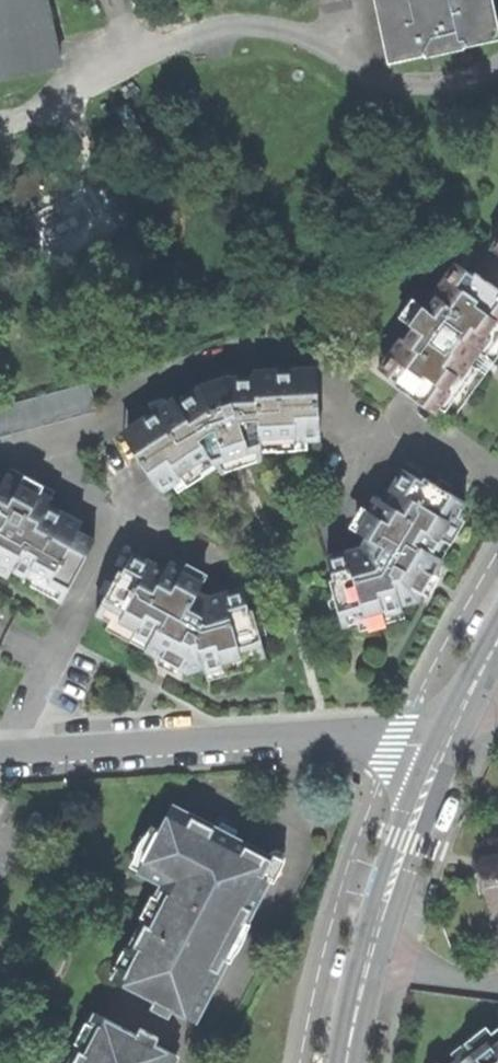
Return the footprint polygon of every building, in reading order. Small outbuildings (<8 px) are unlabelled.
[(57,61),(58,66),(60,65),(54,39),(45,0),(0,0),(0,73),(57,61)] [(387,61),(497,38),(497,29),(492,0),(374,0),(387,61)] [(434,414),(470,363),(476,368),(480,362),(484,356),(478,352),(497,324),(497,288),(474,270),(472,274),(455,262),(433,292),(430,290),(420,303),(418,301),(404,320),(406,322),(396,335),(400,338),(378,368),(396,381),(393,385),(434,414)] [(153,409),(121,430),(161,489),(172,482),(178,490),(217,465),(216,463),(232,458),(231,452),(243,449),(245,453),(257,449),(261,449),(308,446),(306,437),(320,436),(317,366),(254,369),(254,374),(225,375),(225,383),(204,390),(200,384),(176,400),(173,396),(166,400),(153,409)] [(202,383),(200,384),(204,390),(225,383),(225,375),(202,383)] [(74,385),(81,413),(96,409),(89,381),(74,385)] [(68,417),(81,413),(74,385),(60,389),(68,417)] [(60,389),(46,393),(53,421),(68,417),(60,389)] [(32,396),(39,424),(53,421),(46,393),(32,396)] [(25,428),(39,424),(32,396),(17,400),(25,428)] [(148,401),(153,409),(166,400),(163,396),(148,401)] [(11,432),(25,428),(17,400),(4,404),(11,432)] [(11,432),(4,404),(0,405),(0,435),(11,432)] [(261,457),(261,449),(257,449),(245,453),(243,449),(231,452),(232,458),(216,463),(217,465),(221,471),(242,464),(261,457)] [(422,478),(403,466),(383,498),(375,493),(356,527),(367,533),(361,545),(327,554),(333,576),(330,577),(334,591),(337,604),(343,623),(366,617),(368,625),(405,615),(402,602),(419,597),(423,590),(433,572),(461,525),(453,520),(465,499),(448,489),(436,482),(424,475),(422,478)] [(95,539),(78,529),(82,521),(48,503),(55,489),(16,469),(12,476),(6,473),(3,479),(0,477),(0,560),(27,574),(24,579),(62,600),(95,539)] [(440,476),(436,482),(448,489),(451,483),(440,476)] [(243,667),(240,659),(264,652),(258,633),(254,619),(251,605),(247,606),(241,584),(207,595),(196,589),(203,577),(168,558),(163,566),(132,549),(121,569),(117,568),(111,579),(104,592),(94,610),(115,621),(112,629),(167,660),(185,669),(202,664),(205,677),(243,667)] [(439,575),(433,572),(423,590),(428,593),(434,584),(439,575)] [(97,589),(104,592),(111,579),(104,575),(97,589)] [(331,606),(337,604),(334,591),(327,593),(331,606)] [(261,617),(254,619),(258,633),(265,632),(261,617)] [(171,1008),(192,1018),(201,1000),(203,1001),(225,958),(220,955),(239,918),(244,920),(267,876),(262,874),(272,855),(270,853),(247,841),(246,842),(233,835),(218,827),(219,826),(217,825),(188,808),(186,812),(170,803),(158,827),(145,852),(154,856),(146,872),(159,879),(179,889),(173,901),(163,896),(156,909),(157,910),(149,924),(142,921),(131,942),(138,946),(121,981),(153,998),(150,1006),(167,1016),(171,1008)] [(220,819),(217,825),(219,826),(218,827),(233,835),(237,828),(220,819)] [(129,863),(146,872),(154,856),(145,852),(158,827),(151,823),(147,828),(145,830),(138,840),(136,846),(133,854),(129,863)] [(272,851),(270,853),(272,855),(262,874),(267,876),(273,879),(284,858),(284,854),(283,851),(280,849),(277,849),(275,849),(272,851)] [(139,918),(142,921),(149,924),(157,910),(156,909),(163,896),(173,901),(179,889),(159,879),(149,898),(139,918)] [(249,922),(244,920),(239,918),(220,955),(225,958),(229,959),(231,956),(233,951),(237,947),(239,943),(242,939),(244,933),(246,927),(249,922)] [(109,975),(121,981),(138,946),(131,942),(127,940),(109,975)] [(205,1002),(203,1001),(201,1000),(192,1018),(196,1021),(205,1002)] [(77,1050),(77,1048),(85,1052),(103,1017),(92,1011),(73,1047),(77,1050)] [(173,1054),(153,1044),(157,1037),(139,1027),(135,1034),(103,1017),(85,1052),(77,1048),(77,1050),(70,1062),(168,1062),(173,1054)] [(484,1037),(478,1030),(450,1052),(455,1059),(450,1062),(497,1062),(497,1025),(484,1037)] [(173,1054),(168,1062),(175,1062),(178,1056),(173,1054)]
